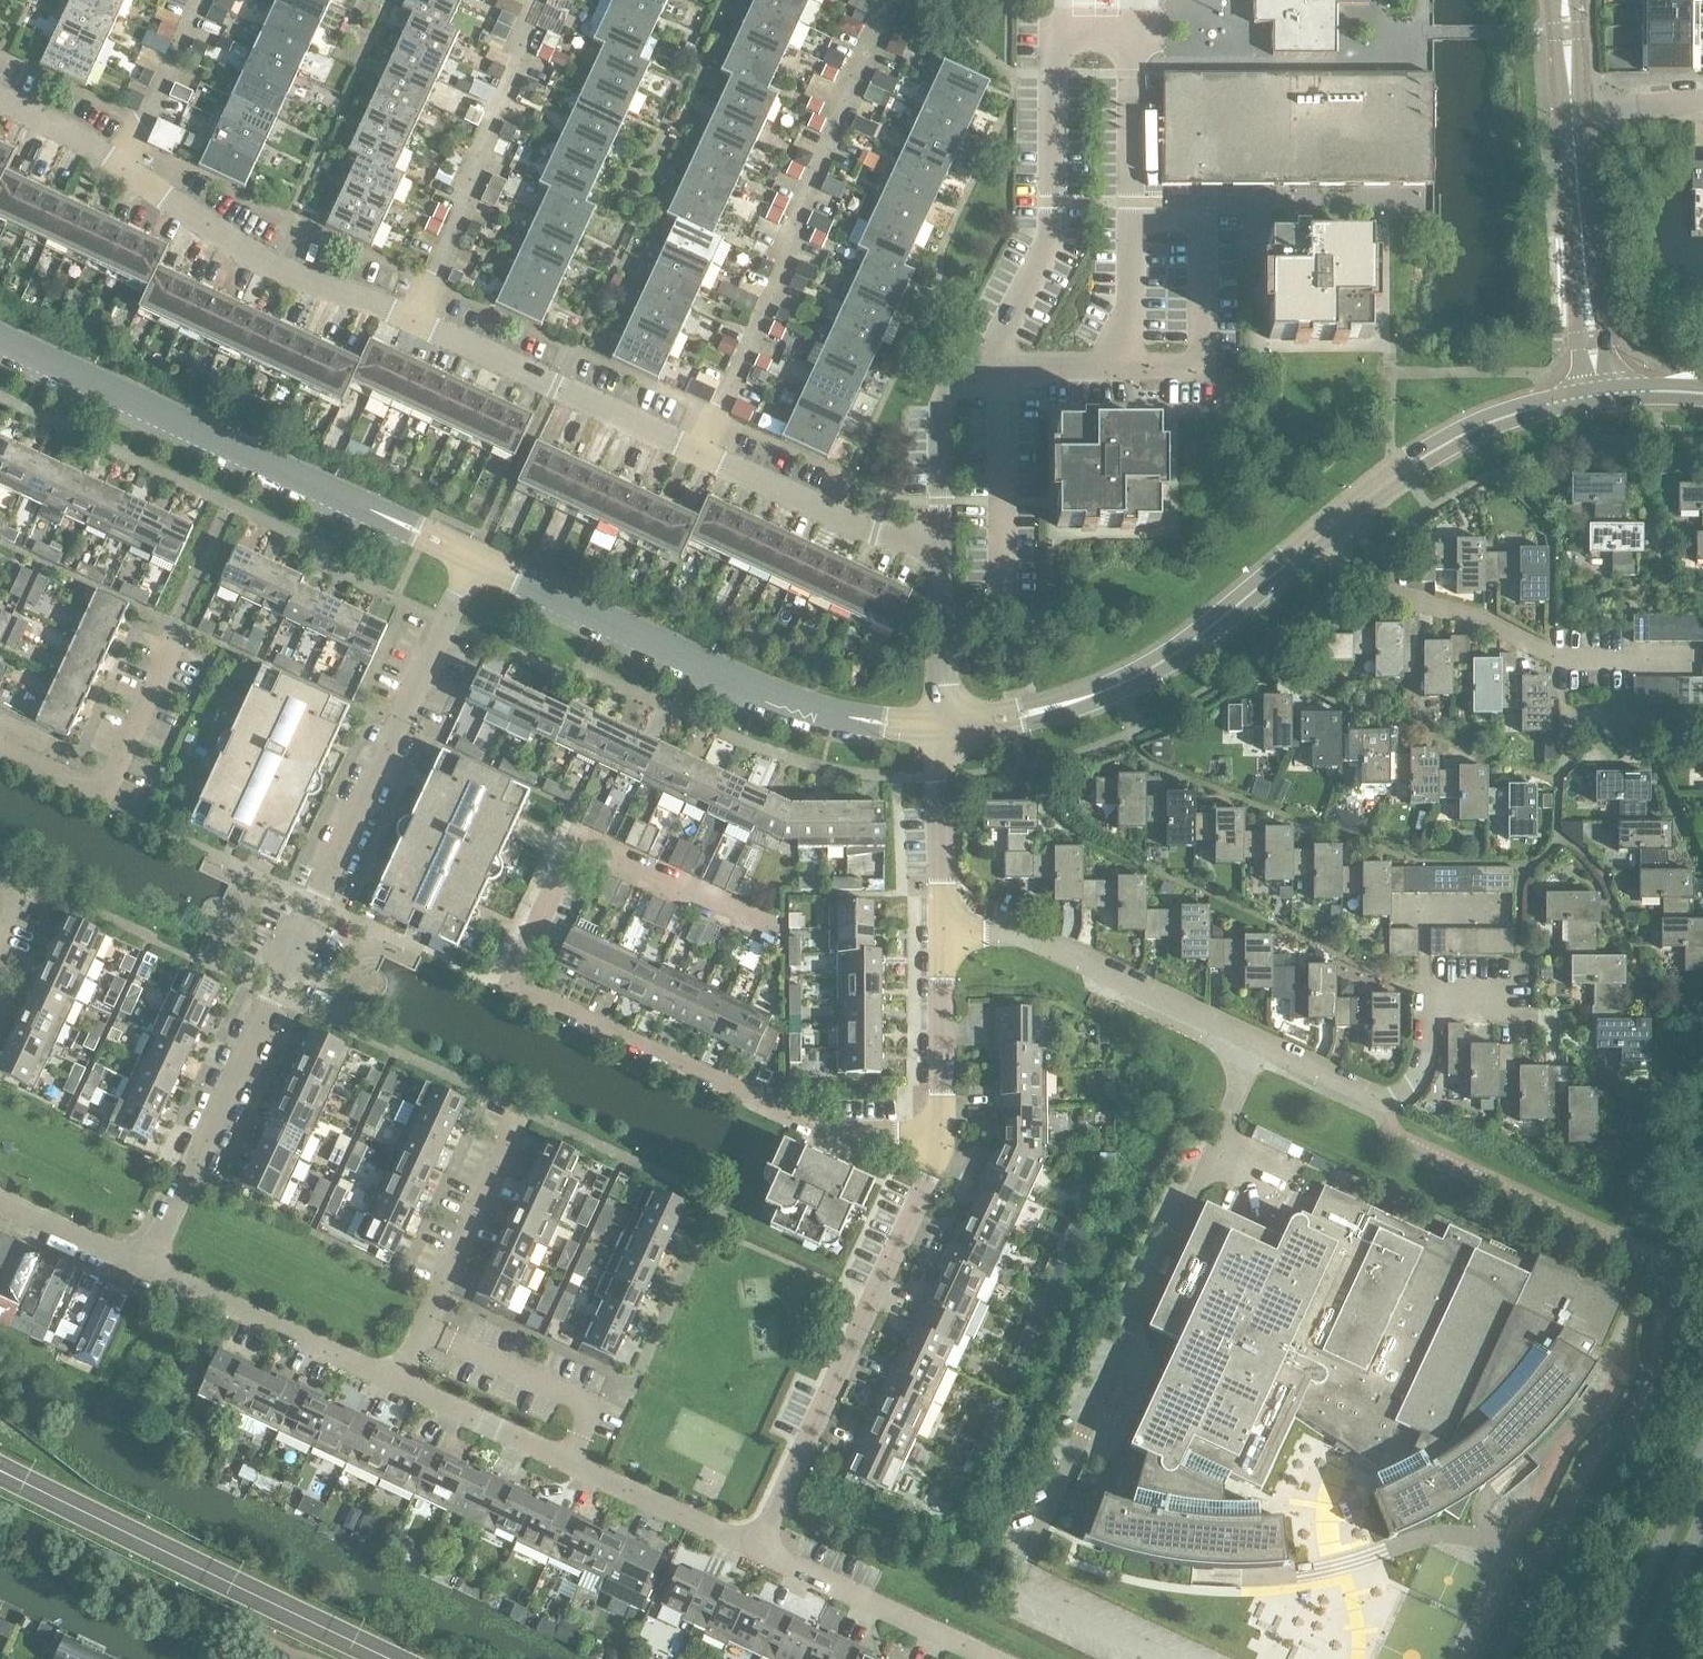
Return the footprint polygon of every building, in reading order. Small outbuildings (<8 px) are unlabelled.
[(81,0),(72,0),(63,20),(106,40),(117,17),(81,0)] [(117,17),(125,0),(81,0),(117,17)] [(235,0),(215,0),(213,4),(229,12),(235,0)] [(276,6),(319,26),(330,3),(323,0),(279,0),(276,6)] [(446,0),(409,0),(404,10),(414,15),(415,14),(448,29),(448,28),(459,6),(446,0)] [(628,0),(615,0),(606,18),(649,38),(660,15),(628,0)] [(660,15),(667,0),(628,0),(660,15)] [(808,0),(757,0),(755,4),(798,24),(808,0)] [(1254,25),(1271,25),(1273,25),(1273,56),(1336,56),(1336,5),(1369,5),(1369,0),(1254,0),(1254,25)] [(213,4),(206,18),(223,26),(229,12),(213,4)] [(787,47),(798,24),(755,4),(744,27),(787,47)] [(319,26),(276,6),(265,29),(309,50),(319,26)] [(1697,29),(1697,6),(1652,6),(1652,29),(1697,29)] [(856,9),(852,19),(862,23),(866,14),(856,9)] [(503,12),(498,24),(511,30),(517,19),(503,12)] [(415,14),(414,15),(404,37),(447,57),(458,33),(448,28),(448,29),(415,14)] [(844,15),(837,31),(856,40),(864,24),(862,23),(852,19),(844,15)] [(649,38),(606,18),(595,42),(606,47),(606,46),(638,61),(639,60),(649,38)] [(106,40),(63,20),(52,43),(95,63),(106,40)] [(169,41),(175,28),(162,22),(156,35),(169,41)] [(498,24),(492,35),(506,42),(511,30),(498,24)] [(776,70),(787,47),(744,27),(734,50),(776,70)] [(309,50),(265,29),(254,52),(298,73),(309,50)] [(1697,51),(1697,29),(1652,29),(1652,52),(1697,51)] [(558,52),(565,39),(551,33),(545,46),(556,51),(558,52)] [(156,35),(149,49),(162,55),(169,41),(156,35)] [(895,35),(887,51),(901,58),(909,41),(895,35)] [(447,57),(404,37),(393,60),(436,80),(447,57)] [(197,38),(191,51),(195,53),(202,56),(208,43),(197,38)] [(95,63),(52,43),(41,67),(84,87),(95,63)] [(688,43),(683,53),(692,57),(697,47),(688,43)] [(543,45),(537,58),(550,64),(556,51),(545,46),(543,45)] [(606,46),(606,47),(595,69),(638,89),(649,65),(639,60),(638,61),(606,46)] [(829,49),(823,62),(840,70),(846,57),(829,49)] [(766,93),(766,92),(776,70),(734,50),(723,74),(733,79),(733,78),(766,93)] [(1697,74),(1697,51),(1652,52),(1652,74),(1697,74)] [(298,73),(254,52),(243,75),(287,96),(298,73)] [(195,53),(189,65),(202,70),(207,58),(205,57),(202,56),(195,53)] [(436,80),(393,60),(383,83),(425,103),(436,80)] [(494,62),(488,75),(499,80),(505,67),(494,62)] [(989,82),(946,62),(935,87),(978,106),(989,82)] [(826,66),(821,77),(833,82),(838,71),(826,66)] [(146,69),(139,82),(149,87),(156,73),(146,69)] [(638,89),(595,69),(585,92),(627,112),(638,89)] [(877,71),(870,85),(892,95),(898,81),(877,71)] [(287,96),(243,75),(233,98),(276,119),(287,96)] [(1434,75),(1163,75),(1163,186),(1434,186),(1434,75)] [(777,97),(766,92),(766,93),(733,78),(733,79),(723,100),(766,121),(777,97)] [(425,103),(383,83),(372,107),(414,126),(425,103)] [(177,84),(171,97),(188,105),(194,92),(177,84)] [(870,85),(864,99),(885,109),(892,95),(870,85)] [(978,106),(935,87),(924,110),(967,130),(978,106)] [(133,90),(126,105),(138,111),(145,96),(133,90)] [(627,112),(585,92),(574,115),(616,135),(627,112)] [(276,119),(233,98),(222,121),(265,142),(276,119)] [(812,99),(807,110),(819,115),(824,104),(812,99)] [(755,144),(766,121),(723,100),(712,124),(755,144)] [(414,126),(372,107),(361,130),(404,149),(414,126)] [(475,127),(481,113),(468,107),(462,120),(475,127)] [(536,110),(532,120),(540,124),(544,114),(536,110)] [(967,130),(924,110),(913,133),(957,153),(967,130)] [(814,114),(808,127),(819,133),(826,120),(814,114)] [(616,135),(574,115),(563,139),(606,158),(616,135)] [(857,116),(851,130),(873,140),(879,126),(857,116)] [(184,131),(161,120),(149,144),(173,155),(184,131)] [(265,142),(222,121),(211,145),(255,165),(265,142)] [(506,124),(500,136),(513,142),(518,130),(506,124)] [(744,167),(755,144),(712,124),(701,147),(744,167)] [(404,149),(361,130),(351,152),(361,157),(361,156),(394,171),(404,149)] [(957,153),(913,133),(903,156),(946,176),(957,153)] [(190,135),(185,146),(201,154),(207,143),(190,135)] [(513,143),(502,138),(496,151),(507,156),(513,143)] [(606,158),(563,139),(552,162),(595,182),(606,158)] [(255,165),(211,145),(200,168),(244,188),(255,165)] [(0,146),(0,187),(6,174),(7,174),(16,154),(0,146)] [(733,190),(744,167),(701,147),(690,170),(733,190)] [(863,151),(857,163),(885,176),(890,163),(863,151)] [(464,161),(463,160),(450,154),(444,168),(457,174),(458,174),(464,161)] [(361,156),(361,157),(349,180),(392,201),(404,176),(394,171),(361,156)] [(946,176),(903,156),(892,179),(935,199),(946,176)] [(595,182),(552,162),(541,186),(551,190),(552,189),(584,205),(584,204),(595,182)] [(793,162),(786,175),(799,181),(806,168),(793,162)] [(1694,163),(1694,167),(1694,186),(1694,190),(1702,190),(1702,163),(1695,163),(1694,163)] [(441,166),(435,180),(451,187),(458,174),(457,174),(444,168),(441,166)] [(722,213),(733,190),(690,170),(680,193),(722,213)] [(26,183),(7,174),(6,174),(0,187),(0,221),(7,224),(26,183)] [(495,176),(489,189),(502,195),(508,182),(495,176)] [(828,178),(821,192),(839,201),(846,187),(828,178)] [(935,199),(892,179),(881,202),(925,222),(935,199)] [(392,201),(349,180),(339,204),(382,224),(392,201)] [(28,234),(47,192),(26,183),(7,224),(28,234)] [(496,208),(502,195),(489,189),(483,202),(496,208)] [(552,189),(551,190),(541,213),(584,233),(595,209),(584,204),(584,205),(552,189)] [(48,243),(67,202),(47,192),(28,234),(48,243)] [(712,236),(722,213),(680,193),(669,216),(679,221),(712,236)] [(778,194),(773,206),(784,211),(790,199),(778,194)] [(69,252),(88,211),(67,202),(48,243),(69,252)] [(925,222),(881,202),(871,226),(914,245),(925,222)] [(382,224),(339,204),(328,227),(371,247),(382,224)] [(439,205),(433,218),(444,223),(451,210),(439,205)] [(771,206),(766,219),(779,225),(785,212),(771,206)] [(89,262),(108,221),(88,211),(69,252),(89,262)] [(813,212),(807,226),(816,229),(828,235),(834,222),(813,212)] [(584,233),(541,213),(530,236),(573,256),(584,233)] [(431,219),(425,230),(438,236),(444,225),(431,219)] [(109,271),(128,230),(108,221),(89,262),(109,271)] [(473,221),(466,235),(476,239),(483,226),(473,221)] [(723,241),(712,236),(679,221),(668,244),(712,265),(723,241)] [(914,245),(871,226),(860,250),(870,255),(871,254),(903,269),(904,268),(914,245)] [(1380,255),(1380,228),(1366,228),(1366,238),(1270,238),(1270,340),(1371,340),(1371,255),(1380,255)] [(816,229),(810,243),(822,249),(828,235),(816,229)] [(130,281),(149,240),(128,230),(109,271),(130,281)] [(467,236),(462,247),(471,251),(476,240),(467,236)] [(573,256),(530,236),(519,259),(562,279),(573,256)] [(168,249),(149,240),(130,281),(149,290),(159,269),(168,249)] [(701,288),(712,265),(668,244),(664,255),(658,268),(701,288)] [(871,254),(870,255),(860,277),(902,297),(913,272),(904,268),(903,269),(871,254)] [(562,279),(519,259),(508,282),(551,303),(562,279)] [(763,260),(757,273),(770,278),(775,266),(763,260)] [(802,261),(796,274),(815,283),(821,270),(802,261)] [(691,311),(701,288),(658,268),(647,291),(691,311)] [(159,319),(178,278),(159,269),(149,290),(139,310),(159,319)] [(454,271),(449,282),(460,287),(465,276),(454,271)] [(615,275),(611,284),(621,288),(624,280),(615,275)] [(796,275),(790,287),(803,293),(809,281),(796,275)] [(902,297),(860,277),(849,300),(891,320),(902,297)] [(180,329),(199,287),(178,278),(159,319),(180,329)] [(551,303),(508,282),(498,306),(541,326),(551,303)] [(723,282),(717,294),(753,311),(759,299),(723,282)] [(200,338),(219,297),(199,287),(180,329),(200,338)] [(680,334),(691,311),(647,291),(636,314),(680,334)] [(220,348),(240,306),(219,297),(200,338),(220,348)] [(891,320),(849,300),(838,324),(881,343),(891,320)] [(241,357),(260,316),(240,306),(220,348),(241,357)] [(782,308),(776,321),(787,326),(793,313),(782,308)] [(669,357),(680,334),(636,314),(626,337),(669,357)] [(261,366),(280,325),(260,316),(241,357),(261,366)] [(775,322),(769,335),(781,341),(787,328),(775,322)] [(881,343),(838,324),(828,347),(870,366),(881,343)] [(301,334),(280,325),(261,366),(282,376),(301,334)] [(302,385),(321,344),(301,334),(282,376),(302,385)] [(725,336),(718,351),(732,357),(739,342),(725,336)] [(659,381),(669,357),(626,337),(615,360),(659,381)] [(371,394),(391,352),(370,343),(361,362),(362,363),(352,385),(353,385),(371,394)] [(322,395),(341,353),(321,344),(302,385),(322,395)] [(870,366),(828,347),(817,370),(859,389),(870,366)] [(392,403),(411,362),(391,352),(371,394),(392,403)] [(362,363),(361,362),(341,353),(322,395),(344,405),(353,385),(352,385),(362,363)] [(760,355),(755,367),(767,372),(772,361),(760,355)] [(412,412),(431,371),(411,362),(392,403),(412,412)] [(755,369),(752,377),(766,383),(769,375),(755,369)] [(859,389),(817,370),(806,393),(849,413),(859,389)] [(433,422),(452,381),(431,371),(412,412),(433,422)] [(453,431),(472,390),(452,381),(433,422),(453,431)] [(473,441),(492,399),(472,390),(453,431),(473,441)] [(849,413),(806,393),(796,416),(838,436),(849,413)] [(255,397),(249,409),(263,416),(269,404),(255,397)] [(494,450),(513,409),(492,399),(473,441),(494,450)] [(738,400),(732,415),(749,422),(755,408),(738,400)] [(514,460),(534,418),(513,409),(494,450),(514,460)] [(1154,415),(1154,425),(1058,425),(1057,526),(1158,527),(1159,442),(1168,442),(1168,416),(1154,415)] [(838,436),(796,416),(785,439),(828,459),(838,436)] [(18,447),(0,439),(0,486),(18,447)] [(538,495),(557,454),(536,444),(517,485),(538,495)] [(40,457),(18,447),(0,486),(22,496),(40,457)] [(371,453),(365,464),(384,473),(390,462),(371,453)] [(558,504),(577,463),(557,454),(538,495),(558,504)] [(43,506),(61,467),(40,457),(22,496),(43,506)] [(1670,457),(1656,459),(1658,475),(1671,474),(1670,457)] [(578,514),(597,472),(577,463),(558,504),(578,514)] [(60,526),(65,516),(83,477),(61,467),(43,506),(39,516),(60,526)] [(599,523),(618,482),(597,472),(578,514),(599,523)] [(87,526),(105,488),(83,477),(65,516),(87,526)] [(1622,477),(1572,477),(1572,502),(1572,506),(1574,506),(1574,503),(1592,503),(1592,504),(1596,504),(1596,506),(1596,527),(1622,527),(1622,506),(1622,477)] [(619,532),(638,491),(618,482),(599,523),(619,532)] [(1679,486),(1679,511),(1702,511),(1702,486),(1679,486)] [(109,537),(127,498),(105,488),(87,526),(109,537)] [(640,542),(659,501),(638,491),(619,532),(640,542)] [(131,547),(149,508),(127,498),(109,537),(131,547)] [(710,550),(728,509),(708,499),(698,519),(699,519),(689,541),(690,541),(710,550)] [(660,551),(679,510),(659,501),(640,542),(660,551)] [(153,557),(171,518),(149,508),(131,547),(153,557)] [(730,559),(749,518),(728,509),(710,550),(730,559)] [(699,519),(698,519),(679,510),(660,551),(681,561),(690,541),(689,541),(699,519)] [(194,529),(171,518),(153,557),(176,568),(194,529)] [(750,569),(769,528),(749,518),(730,559),(750,569)] [(1596,527),(1589,527),(1589,552),(1589,555),(1591,555),(1591,552),(1610,552),(1610,554),(1614,554),(1614,555),(1614,576),(1640,576),(1640,555),(1640,527),(1622,527),(1596,527)] [(20,534),(7,528),(2,538),(15,545),(20,534)] [(771,578),(790,537),(769,528),(750,569),(771,578)] [(791,587),(810,546),(790,537),(771,578),(791,587)] [(46,559),(50,548),(37,542),(32,553),(46,559)] [(1435,556),(1421,556),(1421,582),(1436,582),(1436,571),(1456,571),(1458,571),(1457,574),(1459,574),(1459,592),(1456,592),(1456,594),(1460,594),(1485,594),(1485,582),(1486,553),(1486,544),(1456,544),(1435,544),(1435,556)] [(812,597),(830,556),(810,546),(791,587),(812,597)] [(63,554),(50,548),(46,559),(58,565),(63,554)] [(241,598),(259,559),(237,549),(219,588),(241,598)] [(1486,553),(1485,582),(1500,582),(1500,579),(1519,579),(1521,579),(1521,584),(1522,584),(1522,602),(1519,602),(1519,604),(1524,604),(1549,604),(1549,553),(1519,553),(1486,553)] [(832,606),(851,565),(830,556),(812,597),(832,606)] [(263,608),(281,569),(259,559),(241,598),(263,608)] [(89,579),(94,568),(81,562),(76,573),(89,579)] [(852,616),(871,575),(851,565),(832,606),(852,616)] [(23,568),(17,581),(27,586),(33,573),(23,568)] [(107,574),(94,568),(89,579),(102,585),(107,574)] [(304,580),(281,569),(263,608),(285,618),(300,587),(301,587),(304,580)] [(873,625),(892,584),(871,575),(852,616),(873,625)] [(39,576),(33,589),(44,594),(50,581),(39,576)] [(21,599),(27,586),(17,581),(11,594),(21,599)] [(133,599),(138,589),(125,583),(120,593),(133,599)] [(912,593),(892,584),(873,625),(893,634),(912,593)] [(307,629),(321,597),(301,587),(300,587),(285,618),(307,629)] [(38,607),(44,594),(33,589),(27,602),(38,607)] [(151,595),(138,589),(133,599),(146,605),(151,595)] [(119,629),(130,606),(98,591),(88,614),(119,629)] [(329,639),(343,607),(321,597),(307,629),(329,639)] [(350,649),(365,617),(343,607),(329,639),(350,649)] [(7,630),(13,617),(3,612),(0,618),(0,626),(7,630)] [(109,650),(119,629),(88,614),(77,636),(109,650)] [(1648,642),(1648,616),(1634,616),(1634,642),(1648,642)] [(1662,642),(1662,616),(1648,616),(1648,642),(1662,642)] [(1676,642),(1676,616),(1662,616),(1662,642),(1676,642)] [(1690,642),(1690,616),(1676,616),(1676,642),(1690,642)] [(1690,616),(1690,642),(1702,642),(1702,616),(1690,616)] [(370,667),(388,628),(365,617),(350,649),(347,656),(370,667)] [(19,619),(13,632),(24,637),(30,624),(19,619)] [(204,619),(199,630),(212,636),(217,626),(204,619)] [(1418,620),(1403,620),(1403,626),(1403,630),(1404,630),(1404,673),(1424,673),(1425,673),(1425,677),(1426,677),(1426,696),(1424,696),(1424,698),(1427,698),(1453,698),(1453,691),(1453,647),(1452,647),(1424,647),(1419,647),(1418,620)] [(1355,635),(1327,635),(1327,662),(1355,661),(1355,655),(1374,655),(1376,655),(1376,659),(1377,659),(1377,678),(1374,678),(1374,680),(1378,680),(1404,680),(1404,673),(1404,630),(1403,630),(1374,630),(1355,630),(1355,635)] [(17,650),(24,637),(13,632),(7,645),(17,650)] [(244,651),(248,640),(235,634),(231,644),(244,651)] [(99,672),(109,650),(77,636),(67,658),(99,672)] [(1467,637),(1452,637),(1452,644),(1452,647),(1453,647),(1453,691),(1473,691),(1474,691),(1474,695),(1475,695),(1475,713),(1473,713),(1473,715),(1476,715),(1502,715),(1502,708),(1501,665),(1500,665),(1473,665),(1467,665),(1467,637)] [(262,646),(248,640),(244,651),(257,657),(262,646)] [(284,646),(280,655),(290,660),(294,651),(284,646)] [(287,671),(292,660),(290,660),(280,655),(279,654),(274,665),(287,671)] [(1515,656),(1500,656),(1500,665),(1501,665),(1502,708),(1521,708),(1523,708),(1523,712),(1524,712),(1524,731),(1521,731),(1521,733),(1525,733),(1550,733),(1550,700),(1550,683),(1521,683),(1515,683),(1515,656)] [(89,694),(99,672),(67,658),(57,679),(89,694)] [(305,667),(292,660),(287,671),(300,677),(305,667)] [(3,681),(9,668),(0,663),(0,679),(3,681)] [(222,756),(190,825),(229,843),(235,830),(245,835),(239,847),(252,853),(278,865),(309,797),(307,796),(316,776),(319,777),(350,708),(263,668),(231,736),(234,737),(224,757),(222,756)] [(489,713),(504,681),(481,671),(466,702),(489,713)] [(331,691),(336,681),(323,675),(318,685),(331,691)] [(1648,705),(1648,678),(1634,678),(1634,705),(1648,705)] [(1662,705),(1662,678),(1648,678),(1648,705),(1662,705)] [(1676,705),(1676,678),(1662,678),(1662,705),(1676,705)] [(1690,705),(1690,678),(1676,678),(1676,705),(1690,705)] [(1690,678),(1690,705),(1702,705),(1702,678),(1690,678)] [(79,716),(89,694),(57,679),(47,701),(79,716)] [(349,687),(336,681),(331,691),(344,697),(349,687)] [(525,691),(504,681),(489,713),(484,723),(506,733),(525,691)] [(532,733),(547,702),(525,691),(506,733),(528,743),(532,733)] [(68,739),(79,716),(47,701),(37,724),(68,739)] [(1242,706),(1229,706),(1228,733),(1243,733),(1243,729),(1264,729),(1264,730),(1265,730),(1265,749),(1263,749),(1263,750),(1267,750),(1292,751),(1292,747),(1292,719),(1292,701),(1263,701),(1242,701),(1242,706)] [(569,712),(568,711),(547,702),(532,733),(554,743),(569,712)] [(576,754),(594,715),(571,704),(568,711),(569,712),(554,743),(576,754)] [(598,764),(616,725),(594,715),(576,754),(598,764)] [(1301,719),(1292,719),(1292,747),(1313,747),(1313,748),(1315,748),(1315,767),(1312,767),(1312,768),(1315,768),(1341,769),(1341,762),(1341,736),(1341,719),(1301,719)] [(620,774),(638,735),(616,725),(598,764),(620,774)] [(188,735),(185,742),(195,747),(199,740),(188,735)] [(642,784),(660,745),(638,735),(620,774),(642,784)] [(1349,736),(1341,736),(1341,762),(1361,762),(1362,762),(1362,766),(1364,766),(1364,785),(1361,785),(1361,787),(1364,787),(1390,787),(1390,780),(1390,754),(1391,737),(1349,736)] [(469,756),(474,746),(461,740),(456,750),(469,756)] [(1545,743),(1544,760),(1557,761),(1558,743),(1545,743)] [(663,794),(681,755),(660,745),(642,784),(663,794)] [(487,752),(474,746),(469,756),(482,762),(487,752)] [(402,840),(370,908),(409,926),(415,914),(425,919),(419,931),(439,940),(455,948),(458,949),(490,881),(487,880),(497,859),(499,861),(531,792),(443,751),(411,820),(414,821),(404,841),(402,840)] [(1410,754),(1390,754),(1390,780),(1410,780),(1411,780),(1411,783),(1413,783),(1413,802),(1410,802),(1410,804),(1414,804),(1439,804),(1439,797),(1439,772),(1439,754),(1410,754)] [(685,804),(703,765),(681,755),(663,794),(685,804)] [(512,776),(517,766),(504,760),(499,770),(512,776)] [(707,814),(725,776),(703,765),(685,804),(707,814)] [(530,772),(517,766),(512,776),(525,782),(530,772)] [(1459,772),(1439,772),(1439,797),(1458,798),(1460,798),(1460,801),(1461,801),(1461,820),(1458,820),(1458,822),(1462,822),(1488,822),(1488,815),(1488,790),(1488,772),(1459,772)] [(1646,775),(1596,775),(1596,803),(1598,803),(1598,801),(1617,801),(1617,802),(1620,802),(1620,823),(1646,823),(1646,775)] [(729,825),(747,786),(725,776),(707,814),(729,825)] [(1258,778),(1253,795),(1267,799),(1273,783),(1258,778)] [(1118,779),(1096,779),(1096,804),(1096,806),(1117,806),(1119,806),(1119,808),(1120,808),(1120,827),(1117,827),(1117,829),(1146,829),(1146,824),(1146,797),(1146,779),(1118,779)] [(556,797),(561,786),(548,780),(543,791),(556,797)] [(574,792),(561,786),(556,797),(569,803),(574,792)] [(754,828),(769,796),(747,786),(729,825),(752,835),(755,828),(754,828)] [(1537,840),(1537,790),(1488,790),(1488,815),(1511,815),(1511,839),(1537,840)] [(1273,793),(1270,801),(1282,805),(1285,798),(1273,793)] [(983,794),(969,794),(969,807),(983,807),(983,794)] [(1553,795),(1543,795),(1543,809),(1553,809),(1553,795)] [(800,841),(800,806),(791,806),(769,796),(754,828),(755,828),(783,841),(798,841),(800,841)] [(1166,796),(1146,797),(1146,824),(1168,823),(1168,827),(1170,827),(1170,845),(1167,845),(1167,847),(1195,847),(1195,841),(1195,814),(1195,796),(1166,796)] [(594,830),(605,806),(593,800),(582,824),(594,830)] [(1020,852),(1035,852),(1035,804),(984,804),(984,829),(1009,829),(1009,853),(1006,853),(1006,880),(1020,880),(1020,852)] [(617,811),(605,806),(594,830),(606,835),(617,811)] [(824,849),(824,806),(800,806),(800,841),(798,841),(798,849),(824,849)] [(848,849),(848,806),(824,806),(824,849),(848,849)] [(885,806),(848,806),(848,849),(848,858),(885,853),(885,806)] [(1333,808),(1328,823),(1362,835),(1367,820),(1333,808)] [(1420,812),(1416,830),(1425,832),(1430,815),(1420,812)] [(1215,814),(1195,814),(1195,841),(1216,841),(1217,841),(1217,845),(1218,845),(1218,863),(1216,863),(1216,865),(1244,865),(1244,860),(1244,832),(1243,814),(1215,814)] [(638,850),(649,826),(637,821),(626,844),(638,850)] [(1582,823),(1561,823),(1562,831),(1583,848),(1582,823)] [(1620,823),(1618,823),(1618,851),(1620,851),(1620,849),(1639,849),(1639,850),(1640,850),(1640,873),(1668,873),(1668,823),(1646,823),(1620,823)] [(661,832),(649,826),(638,850),(650,855),(661,832)] [(1264,832),(1244,832),(1244,860),(1264,860),(1266,860),(1266,862),(1267,862),(1267,881),(1264,881),(1264,883),(1293,883),(1293,876),(1293,850),(1293,831),(1264,832)] [(681,870),(692,846),(680,841),(669,864),(681,870)] [(704,852),(692,846),(681,870),(693,875),(704,852)] [(746,848),(738,866),(750,871),(757,853),(746,848)] [(1312,850),(1293,850),(1293,876),(1313,876),(1314,876),(1314,880),(1316,880),(1316,899),(1313,899),(1313,901),(1317,901),(1342,900),(1342,895),(1342,867),(1341,867),(1341,850),(1312,850)] [(1084,852),(1035,852),(1020,852),(1020,880),(1035,880),(1035,878),(1058,878),(1058,902),(1082,902),(1083,882),(1084,882),(1084,852)] [(725,890),(736,867),(724,861),(713,885),(725,890)] [(748,872),(736,867),(725,890),(737,896),(748,872)] [(1362,867),(1342,867),(1342,895),(1362,895),(1363,895),(1363,897),(1365,897),(1365,916),(1362,916),(1362,918),(1365,918),(1391,918),(1391,894),(1391,867),(1362,867)] [(1407,894),(1407,867),(1391,867),(1391,894),(1407,894)] [(1420,894),(1420,867),(1407,867),(1407,894),(1420,894)] [(1434,894),(1434,867),(1420,867),(1420,894),(1434,894)] [(1447,894),(1447,867),(1434,867),(1434,894),(1447,894)] [(1461,894),(1461,867),(1447,867),(1447,894),(1461,894)] [(1474,894),(1474,867),(1461,867),(1461,894),(1474,894)] [(1488,894),(1488,867),(1474,867),(1474,894),(1488,894)] [(1501,894),(1501,867),(1488,867),(1488,894),(1501,894)] [(1514,867),(1501,867),(1501,894),(1514,894),(1514,867)] [(1640,873),(1639,873),(1639,901),(1641,901),(1641,898),(1660,898),(1660,899),(1663,899),(1663,921),(1689,921),(1689,873),(1668,873),(1640,873)] [(612,906),(623,882),(611,876),(600,900),(612,906)] [(800,879),(800,891),(814,891),(814,879),(800,879)] [(848,890),(848,879),(833,879),(833,891),(848,890)] [(862,879),(848,879),(848,890),(862,890),(862,879)] [(623,911),(634,887),(623,882),(612,906),(623,911)] [(1084,882),(1083,882),(1083,902),(1083,910),(1098,910),(1098,907),(1119,907),(1119,912),(1120,912),(1120,930),(1118,930),(1118,932),(1146,932),(1146,911),(1146,882),(1117,882),(1084,882)] [(1164,882),(1161,890),(1170,895),(1174,887),(1164,882)] [(1292,887),(1281,887),(1281,895),(1285,899),(1292,899),(1292,887)] [(1596,895),(1546,895),(1546,923),(1547,923),(1547,921),(1566,921),(1566,922),(1571,922),(1571,944),(1567,944),(1567,959),(1571,959),(1596,959),(1596,958),(1596,922),(1596,895)] [(655,926),(666,902),(654,897),(643,920),(655,926)] [(667,931),(678,908),(666,902),(655,926),(667,931)] [(830,904),(830,929),(873,929),(873,904),(830,904)] [(1340,905),(1332,905),(1332,922),(1340,922),(1340,905)] [(1146,911),(1146,932),(1146,940),(1161,940),(1161,936),(1182,936),(1182,940),(1183,940),(1183,959),(1181,959),(1181,961),(1209,961),(1209,940),(1210,940),(1210,911),(1181,911),(1146,911)] [(801,915),(790,915),(790,929),(801,929),(801,915)] [(68,917),(57,940),(96,958),(107,935),(68,917)] [(709,923),(709,922),(698,917),(687,941),(699,946),(709,923)] [(1689,921),(1665,921),(1662,921),(1662,946),(1686,946),(1686,972),(1702,972),(1702,921),(1689,921)] [(710,952),(721,928),(709,922),(709,923),(699,946),(710,952)] [(579,975),(597,936),(574,926),(556,964),(579,975)] [(1222,926),(1213,926),(1213,936),(1222,936),(1222,926)] [(873,952),(873,929),(830,929),(830,953),(881,953),(881,952),(873,952)] [(1404,956),(1404,929),(1390,930),(1390,956),(1404,956)] [(1418,956),(1418,929),(1404,929),(1404,956),(1418,956)] [(1445,956),(1445,929),(1430,929),(1430,956),(1445,956)] [(1459,956),(1459,929),(1445,929),(1445,956),(1459,956)] [(1472,956),(1472,929),(1459,929),(1459,956),(1472,956)] [(1486,956),(1486,929),(1472,929),(1472,956),(1486,956)] [(1500,956),(1500,929),(1486,929),(1486,956),(1500,956)] [(1514,929),(1500,929),(1500,956),(1514,956),(1514,929)] [(601,986),(619,947),(597,936),(579,975),(601,986)] [(742,966),(753,943),(741,937),(730,961),(742,966)] [(801,939),(790,939),(790,953),(801,953),(801,939)] [(96,958),(57,940),(47,962),(86,980),(96,958)] [(1272,970),(1273,970),(1273,956),(1273,940),(1210,940),(1209,940),(1209,961),(1209,969),(1225,969),(1225,966),(1247,966),(1247,990),(1272,990),(1272,970)] [(754,972),(765,948),(753,943),(742,966),(754,972)] [(623,996),(641,957),(619,947),(601,986),(623,996)] [(801,968),(801,953),(790,953),(790,968),(801,968)] [(881,977),(881,953),(830,953),(830,954),(838,954),(838,977),(881,977)] [(147,954),(143,963),(143,964),(153,968),(158,959),(147,954)] [(131,974),(137,961),(126,956),(120,969),(131,974)] [(1285,956),(1273,956),(1273,970),(1285,970),(1285,956)] [(644,1006),(663,967),(641,957),(623,996),(644,1006)] [(1622,958),(1596,958),(1596,959),(1571,959),(1571,984),(1596,984),(1596,1007),(1593,1007),(1593,1023),(1597,1023),(1622,1023),(1622,1022),(1622,958)] [(86,980),(47,962),(37,984),(76,1002),(86,980)] [(153,968),(143,964),(143,963),(137,977),(147,982),(153,968)] [(666,1016),(684,977),(663,967),(644,1006),(666,1016)] [(1553,968),(1542,968),(1542,980),(1553,980),(1553,968)] [(181,970),(171,993),(210,1011),(220,988),(181,970)] [(1285,970),(1273,970),(1272,970),(1272,990),(1272,998),(1293,998),(1293,1019),(1335,1019),(1335,999),(1336,999),(1336,970),(1285,970)] [(688,1026),(706,987),(684,977),(666,1016),(688,1026)] [(881,1001),(881,977),(838,977),(838,1001),(881,1001)] [(116,978),(110,991),(121,996),(127,983),(116,978)] [(1350,980),(1340,980),(1340,994),(1354,994),(1354,985),(1350,980)] [(76,1002),(37,984),(27,1005),(66,1023),(76,1002)] [(133,985),(126,998),(137,1003),(143,990),(133,985)] [(710,1036),(728,997),(706,987),(688,1026),(710,1036)] [(801,987),(790,987),(790,1001),(801,1001),(801,987)] [(115,1009),(121,996),(110,991),(104,1004),(115,1009)] [(200,1032),(210,1011),(171,993),(161,1014),(200,1032)] [(732,1046),(750,1007),(728,997),(710,1036),(732,1046)] [(131,1016),(137,1003),(126,998),(120,1012),(131,1016)] [(1400,1049),(1400,999),(1336,999),(1335,999),(1335,1019),(1335,1028),(1351,1028),(1351,1024),(1374,1024),(1374,1049),(1400,1049)] [(801,1016),(801,1001),(790,1001),(790,1016),(801,1016)] [(881,1025),(881,1001),(838,1001),(838,1025),(881,1025)] [(66,1023),(27,1005),(17,1027),(56,1045),(66,1023)] [(772,1018),(750,1007),(732,1046),(754,1057),(755,1055),(768,1060),(780,1033),(768,1027),(772,1018)] [(1031,1009),(997,1010),(997,1053),(1002,1053),(1002,1072),(1031,1072),(1042,1072),(1042,1049),(1047,1049),(1047,1020),(1031,1020),(1031,1009)] [(190,1054),(200,1032),(161,1014),(151,1036),(190,1054)] [(96,1021),(90,1034),(100,1039),(106,1026),(96,1021)] [(1622,1023),(1597,1023),(1597,1050),(1598,1050),(1598,1047),(1617,1047),(1617,1049),(1621,1049),(1621,1050),(1621,1072),(1647,1072),(1647,1022),(1622,1022),(1622,1023)] [(1464,1024),(1449,1024),(1449,1076),(1470,1075),(1471,1075),(1471,1079),(1473,1079),(1473,1098),(1470,1098),(1470,1100),(1474,1100),(1481,1100),(1494,1100),(1499,1100),(1499,1097),(1499,1050),(1497,1050),(1470,1050),(1464,1050),(1464,1024)] [(881,1049),(881,1025),(838,1025),(839,1049),(881,1049)] [(56,1045),(17,1027),(7,1049),(46,1067),(56,1045)] [(112,1029),(106,1042),(117,1047),(123,1034),(112,1029)] [(314,1031),(303,1054),(342,1072),(353,1049),(314,1031)] [(1113,1033),(1101,1033),(1101,1045),(1113,1044),(1113,1033)] [(94,1052),(100,1039),(90,1034),(84,1047),(94,1052)] [(802,1035),(790,1035),(790,1049),(802,1049),(802,1035)] [(180,1076),(190,1054),(151,1036),(141,1058),(180,1076)] [(111,1060),(117,1047),(106,1042),(100,1055),(111,1060)] [(1548,1072),(1546,1072),(1513,1072),(1513,1046),(1497,1046),(1497,1050),(1499,1050),(1499,1097),(1522,1097),(1522,1122),(1548,1122),(1548,1119),(1548,1072)] [(7,1049),(0,1064),(0,1073),(35,1090),(46,1067),(7,1049)] [(802,1064),(802,1049),(790,1049),(790,1064),(802,1064)] [(881,1074),(881,1049),(839,1049),(839,1074),(881,1074)] [(342,1072),(303,1054),(293,1076),(332,1094),(342,1072)] [(169,1098),(180,1076),(141,1058),(131,1080),(169,1098)] [(76,1065),(70,1078),(80,1083),(86,1070),(76,1065)] [(1569,1068),(1546,1068),(1546,1072),(1548,1072),(1548,1119),(1568,1119),(1569,1119),(1569,1123),(1570,1123),(1570,1142),(1568,1142),(1568,1144),(1596,1144),(1596,1093),(1569,1093),(1569,1068)] [(376,1088),(382,1075),(372,1070),(366,1083),(376,1088)] [(92,1072),(86,1086),(97,1090),(103,1077),(92,1072)] [(1002,1091),(997,1091),(997,1109),(1048,1109),(1048,1072),(1042,1072),(1031,1072),(1002,1072),(1002,1091)] [(1116,1072),(1102,1072),(1102,1086),(1116,1086),(1116,1072)] [(332,1094),(293,1076),(283,1098),(321,1116),(332,1094)] [(74,1096),(80,1083),(70,1078),(64,1091),(74,1096)] [(399,1082),(388,1078),(382,1091),(393,1096),(399,1082)] [(159,1119),(169,1098),(131,1080),(121,1101),(159,1119)] [(427,1084),(416,1107),(455,1125),(466,1102),(427,1084)] [(91,1103),(97,1090),(86,1086),(80,1099),(91,1103)] [(362,1092),(356,1105),(366,1110),(372,1097),(362,1092)] [(321,1116),(283,1098),(273,1119),(311,1137),(321,1116)] [(378,1100),(372,1113),(383,1117),(389,1104),(378,1100)] [(1494,1100),(1481,1100),(1481,1109),(1494,1108),(1494,1100)] [(149,1142),(159,1119),(121,1101),(110,1124),(149,1142)] [(78,1104),(72,1117),(80,1121),(86,1107),(78,1104)] [(360,1123),(366,1110),(356,1105),(350,1118),(360,1123)] [(445,1146),(455,1125),(416,1107),(406,1128),(445,1146)] [(1048,1109),(997,1109),(997,1128),(1002,1128),(1002,1147),(1048,1157),(1048,1109)] [(377,1131),(383,1117),(372,1113),(366,1126),(377,1131)] [(311,1137),(273,1119),(263,1141),(301,1159),(311,1137)] [(1259,1126),(1255,1134),(1289,1150),(1293,1142),(1259,1126)] [(435,1168),(445,1146),(406,1128),(396,1150),(435,1168)] [(342,1136),(336,1149),(346,1154),(352,1140),(342,1136)] [(549,1140),(538,1163),(570,1178),(580,1155),(549,1140)] [(301,1159),(263,1141),(253,1163),(291,1181),(301,1159)] [(875,1182),(852,1172),(784,1141),(771,1169),(767,1167),(766,1168),(779,1174),(765,1205),(778,1211),(770,1227),(819,1250),(826,1233),(839,1239),(853,1208),(866,1214),(866,1213),(862,1211),(875,1182)] [(358,1143),(352,1156),(363,1161),(369,1148),(358,1143)] [(989,1162),(982,1178),(1028,1200),(1048,1157),(1002,1147),(994,1164),(989,1162)] [(341,1167),(346,1154),(336,1149),(330,1162),(341,1167)] [(425,1190),(435,1168),(396,1150),(386,1172),(425,1190)] [(1116,1154),(1101,1154),(1101,1171),(1116,1171),(1116,1154)] [(357,1174),(363,1161),(352,1156),(346,1169),(357,1174)] [(291,1181),(253,1163),(242,1186),(280,1203),(291,1181)] [(538,1163),(528,1185),(569,1204),(579,1182),(570,1178),(538,1163)] [(415,1212),(425,1190),(386,1172),(376,1194),(415,1212)] [(610,1180),(599,1175),(593,1189),(604,1193),(610,1180)] [(979,1197),(971,1215),(1012,1234),(1028,1200),(982,1178),(974,1195),(979,1197)] [(322,1179),(316,1192),(327,1197),(333,1184),(322,1179)] [(616,1183),(610,1196),(620,1201),(626,1188),(616,1183)] [(528,1185),(518,1207),(559,1226),(569,1204),(528,1185)] [(646,1186),(636,1208),(676,1227),(686,1204),(655,1189),(646,1186)] [(1103,1497),(1087,1541),(1106,1548),(1126,1554),(1145,1558),(1165,1562),(1185,1565),(1206,1567),(1226,1568),(1246,1568),(1267,1567),(1287,1565),(1281,1518),(1277,1519),(1272,1519),(1268,1520),(1263,1520),(1259,1520),(1258,1505),(1251,1505),(1244,1505),(1237,1505),(1230,1505),(1222,1505),(1223,1490),(1230,1476),(1261,1491),(1296,1414),(1338,1442),(1335,1448),(1356,1458),(1357,1454),(1385,1473),(1375,1477),(1381,1492),(1374,1495),(1392,1538),(1402,1534),(1413,1529),(1424,1524),(1434,1518),(1444,1513),(1459,1522),(1471,1496),(1487,1485),(1503,1472),(1518,1459),(1532,1445),(1546,1431),(1559,1416),(1571,1400),(1583,1384),(1594,1367),(1585,1361),(1593,1348),(1600,1351),(1625,1296),(1539,1256),(1534,1267),(1526,1263),(1528,1258),(1491,1241),(1489,1246),(1481,1242),(1482,1241),(1450,1226),(1443,1241),(1371,1208),(1324,1186),(1310,1216),(1302,1213),(1300,1219),(1297,1218),(1295,1219),(1293,1219),(1291,1221),(1290,1222),(1282,1240),(1206,1205),(1149,1328),(1179,1343),(1130,1448),(1146,1456),(1131,1506),(1126,1505),(1120,1503),(1114,1501),(1109,1499),(1103,1497)] [(339,1187),(333,1200),(343,1205),(349,1192),(339,1187)] [(321,1210),(327,1197),(316,1192),(310,1206),(321,1210)] [(405,1234),(415,1212),(376,1194),(366,1216),(405,1234)] [(589,1197),(583,1210),(594,1215),(600,1202),(589,1197)] [(337,1218),(343,1205),(333,1200),(327,1213),(337,1218)] [(606,1205),(600,1218),(610,1223),(616,1210),(606,1205)] [(1071,1206),(1065,1217),(1073,1221),(1078,1210),(1071,1206)] [(518,1207),(508,1228),(539,1243),(549,1248),(559,1226),(518,1207)] [(636,1208),(626,1230),(666,1249),(676,1227),(636,1208)] [(588,1228),(594,1215),(583,1210),(577,1223),(588,1228)] [(958,1230),(950,1246),(996,1268),(1012,1234),(971,1215),(963,1232),(958,1230)] [(394,1256),(405,1234),(366,1216),(355,1238),(382,1251),(394,1256)] [(604,1236),(610,1223),(600,1218),(594,1231),(604,1236)] [(508,1228),(498,1250),(529,1265),(539,1243),(508,1228)] [(626,1230),(615,1252),(624,1256),(656,1271),(666,1249),(626,1230)] [(40,1254),(11,1241),(0,1267),(0,1299),(16,1307),(40,1254)] [(569,1241),(563,1254),(574,1259),(580,1246),(569,1241)] [(947,1265),(939,1282),(980,1301),(988,1305),(1004,1271),(996,1268),(950,1246),(942,1263),(947,1265)] [(586,1249),(580,1262),(590,1267),(596,1253),(586,1249)] [(498,1250),(487,1272),(519,1287),(527,1290),(537,1269),(529,1265),(498,1250)] [(382,1251),(378,1259),(390,1265),(394,1256),(382,1251)] [(615,1252),(605,1274),(614,1278),(645,1292),(656,1271),(624,1256),(615,1252)] [(567,1272),(574,1259),(563,1254),(557,1267),(567,1272)] [(59,1320),(81,1271),(61,1262),(39,1311),(59,1320)] [(584,1280),(590,1267),(580,1262),(573,1275),(584,1280)] [(487,1272),(477,1295),(490,1301),(508,1309),(509,1309),(521,1315),(532,1292),(527,1290),(519,1287),(487,1272)] [(605,1274),(595,1295),(604,1299),(635,1314),(645,1292),(614,1278),(605,1274)] [(926,1297),(919,1314),(964,1335),(980,1301),(939,1282),(931,1300),(926,1297)] [(549,1285),(543,1298),(553,1302),(559,1289),(549,1285)] [(127,1299),(100,1287),(77,1337),(104,1349),(127,1299)] [(565,1292),(559,1305),(570,1310),(576,1297),(565,1292)] [(477,1295),(473,1303),(486,1309),(490,1301),(477,1295)] [(28,1296),(22,1311),(34,1316),(41,1301),(28,1296)] [(547,1315),(553,1302),(543,1298),(537,1311),(547,1315)] [(604,1299),(594,1321),(625,1336),(635,1314),(604,1299)] [(564,1323),(570,1310),(559,1305),(553,1318),(564,1323)] [(492,1311),(489,1321),(524,1333),(527,1323),(492,1311)] [(1035,1312),(1030,1323),(1042,1328),(1047,1318),(1035,1312)] [(916,1333),(908,1350),(943,1367),(944,1367),(954,1346),(958,1348),(964,1335),(919,1314),(911,1330),(916,1333)] [(37,1324),(17,1315),(11,1328),(31,1337),(37,1324)] [(594,1321),(583,1344),(615,1359),(625,1336),(594,1321)] [(48,1331),(43,1342),(51,1346),(56,1334),(48,1331)] [(77,1342),(57,1333),(56,1334),(51,1346),(72,1355),(77,1342)] [(249,1363),(220,1349),(198,1395),(245,1417),(264,1376),(247,1368),(249,1363)] [(895,1365),(887,1382),(933,1403),(949,1369),(944,1367),(943,1367),(908,1350),(900,1367),(895,1365)] [(279,1433),(300,1387),(284,1379),(281,1384),(264,1376),(245,1417),(240,1429),(254,1435),(258,1435),(262,1434),(265,1431),(267,1427),(279,1433)] [(884,1400),(876,1418),(917,1437),(933,1403),(887,1382),(879,1398),(884,1400)] [(317,1395),(300,1387),(279,1433),(292,1439),(294,1434),(315,1444),(332,1407),(315,1399),(317,1395)] [(347,1464),(368,1418),(351,1411),(349,1416),(332,1407),(315,1444),(313,1449),(347,1464)] [(986,1417),(982,1426),(992,1431),(996,1422),(986,1417)] [(385,1426),(368,1418),(347,1464),(381,1480),(400,1439),(382,1431),(385,1426)] [(863,1433),(845,1472),(891,1493),(917,1437),(876,1418),(868,1435),(863,1433)] [(417,1447),(400,1439),(381,1480),(414,1496),(436,1450),(419,1442),(417,1447)] [(975,1446),(968,1460),(980,1466),(986,1451),(975,1446)] [(452,1458),(436,1450),(414,1496),(448,1512),(467,1470),(450,1462),(452,1458)] [(482,1527),(503,1481),(487,1474),(485,1479),(467,1470),(448,1512),(482,1527)] [(520,1489),(503,1481),(482,1527),(495,1534),(497,1529),(518,1538),(535,1502),(518,1494),(520,1489)] [(322,1514),(326,1501),(305,1494),(300,1507),(322,1514)] [(903,1499),(899,1507),(909,1512),(913,1504),(903,1499)] [(550,1559),(571,1513),(555,1505),(552,1510),(535,1502),(518,1538),(516,1543),(550,1559)] [(352,1506),(345,1525),(370,1534),(377,1516),(352,1506)] [(588,1521),(571,1513),(550,1559),(584,1575),(586,1570),(603,1533),(586,1525),(588,1521)] [(620,1542),(603,1533),(586,1570),(603,1578),(597,1591),(642,1612),(654,1588),(648,1585),(661,1555),(622,1537),(620,1542)] [(679,1569),(662,1605),(684,1615),(681,1620),(699,1629),(721,1583),(699,1573),(697,1577),(679,1569)] [(721,1583),(699,1629),(706,1632),(704,1637),(727,1647),(729,1642),(728,1642),(747,1601),(730,1593),(732,1588),(721,1583)] [(747,1601),(728,1642),(729,1642),(762,1658),(784,1612),(767,1604),(765,1609),(747,1601)] [(762,1658),(765,1658),(803,1658),(815,1632),(798,1624),(800,1619),(784,1612),(762,1658)] [(545,1616),(540,1627),(573,1642),(578,1631),(545,1616)] [(9,1639),(15,1627),(0,1620),(0,1635),(9,1639)] [(42,1624),(34,1640),(45,1645),(53,1629),(42,1624)] [(803,1658),(844,1658),(851,1643),(835,1636),(832,1641),(815,1632),(803,1658)] [(102,1655),(105,1649),(79,1637),(77,1643),(66,1638),(56,1658),(111,1658),(102,1655)] [(844,1658),(872,1658),(866,1656),(868,1651),(851,1643),(844,1658)]
